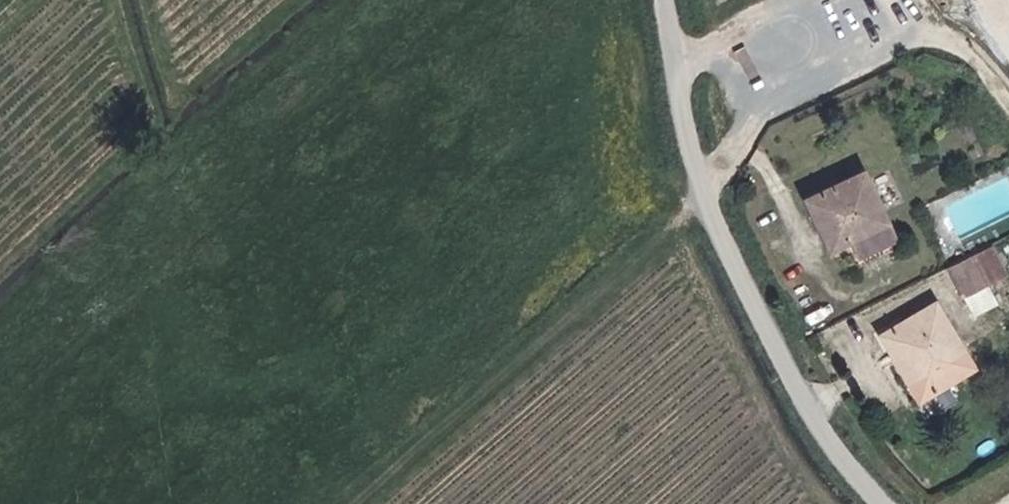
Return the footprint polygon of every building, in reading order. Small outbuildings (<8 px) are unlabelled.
[(839,160),(781,185),(791,209),(799,206),(812,234),(824,229),(837,256),(874,239),(839,160)] [(929,266),(928,267),(945,295),(976,279),(986,273),(972,245),(938,262),(929,266)] [(905,290),(851,321),(890,388),(945,358),(905,290)]
